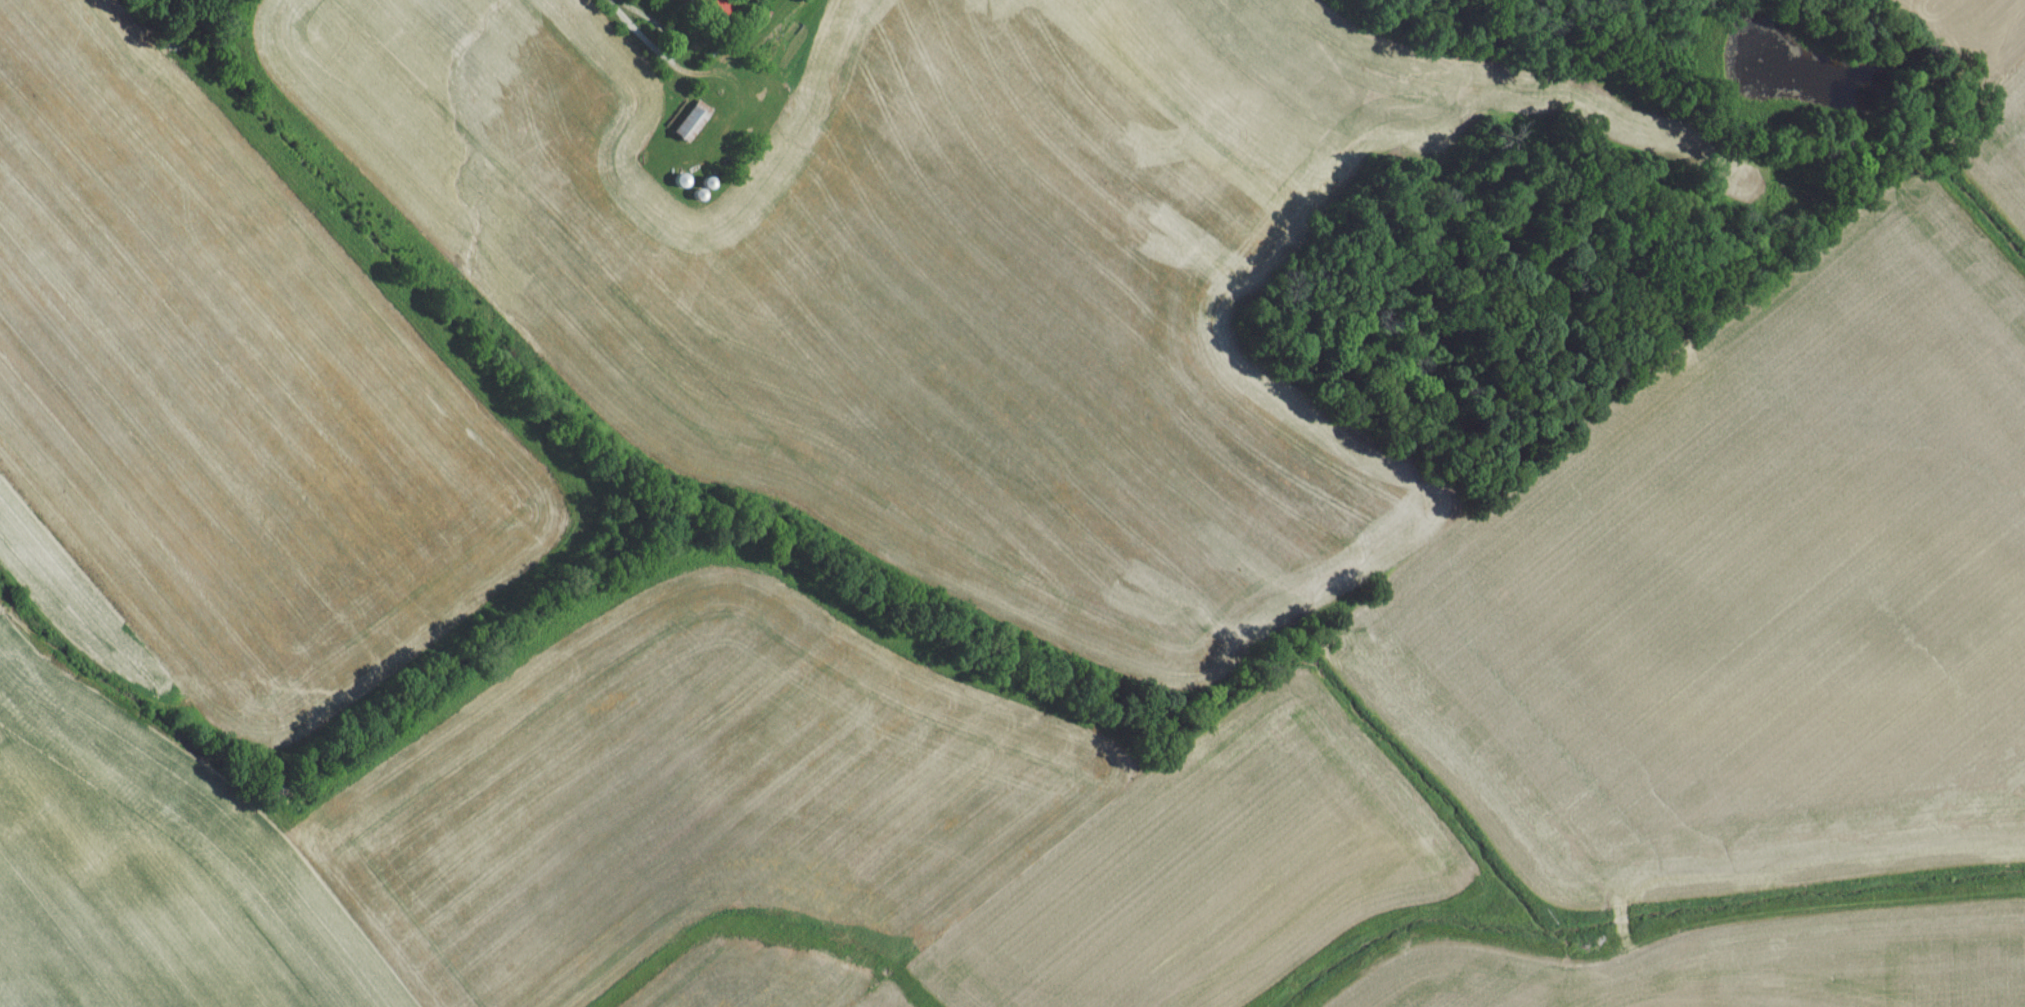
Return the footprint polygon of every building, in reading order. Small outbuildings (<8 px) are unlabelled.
[(686,11),(693,4),(715,26),(728,13),(715,0),(675,0),(686,11)] [(668,140),(683,151),(709,115),(695,105),(668,140)]
